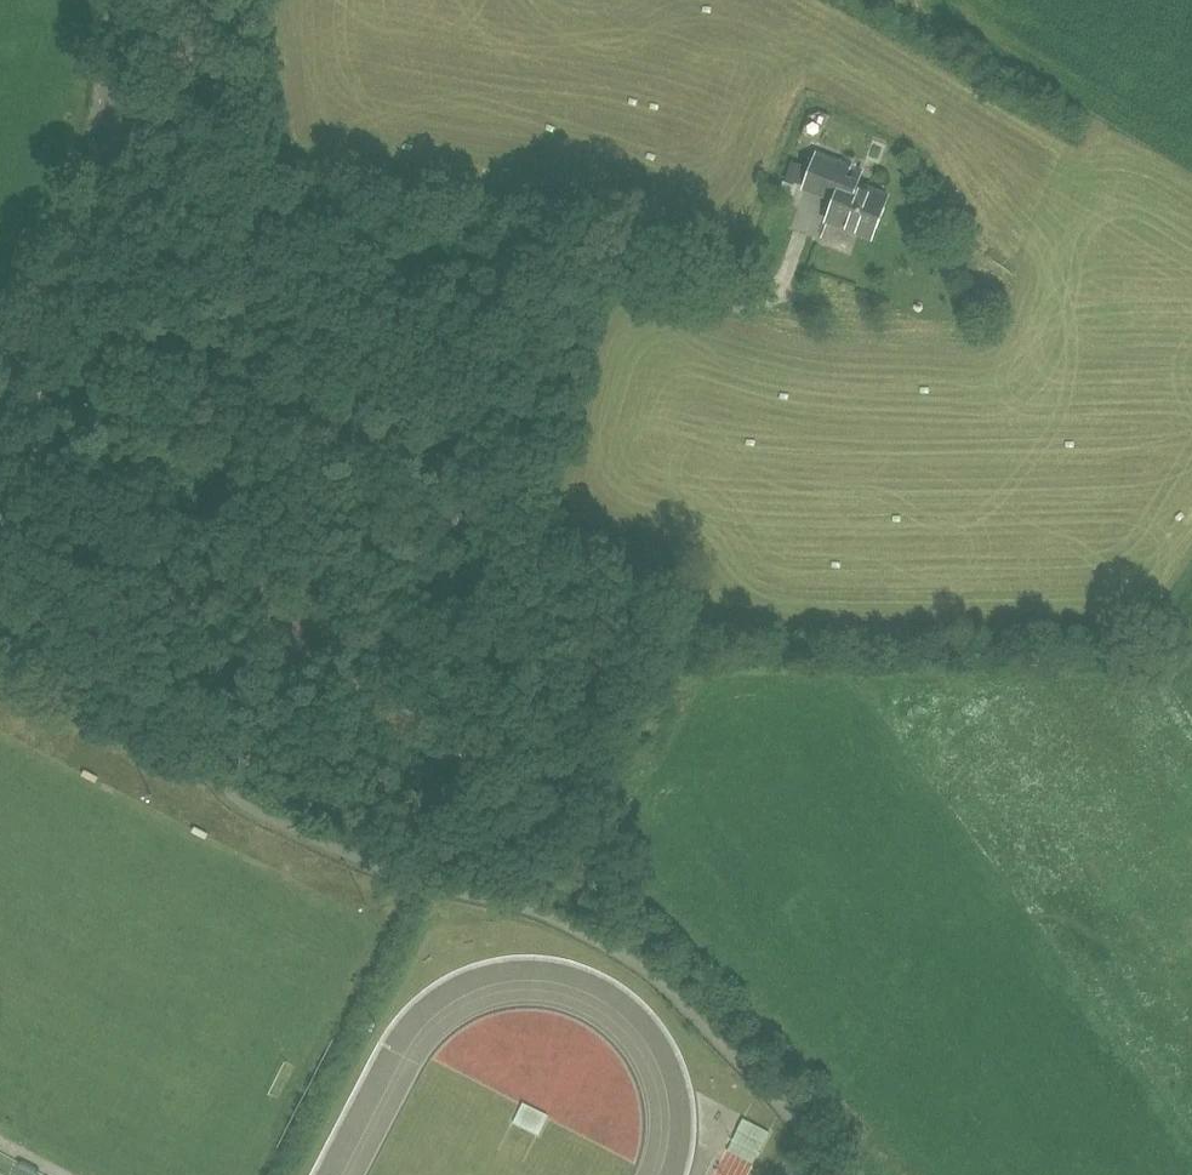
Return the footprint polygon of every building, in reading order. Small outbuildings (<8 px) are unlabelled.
[(818,154),(806,188),(837,200),(829,220),(872,236),(888,194),(856,182),(861,169),(818,154)] [(744,1119),(732,1146),(757,1157),(769,1129),(744,1119)]
